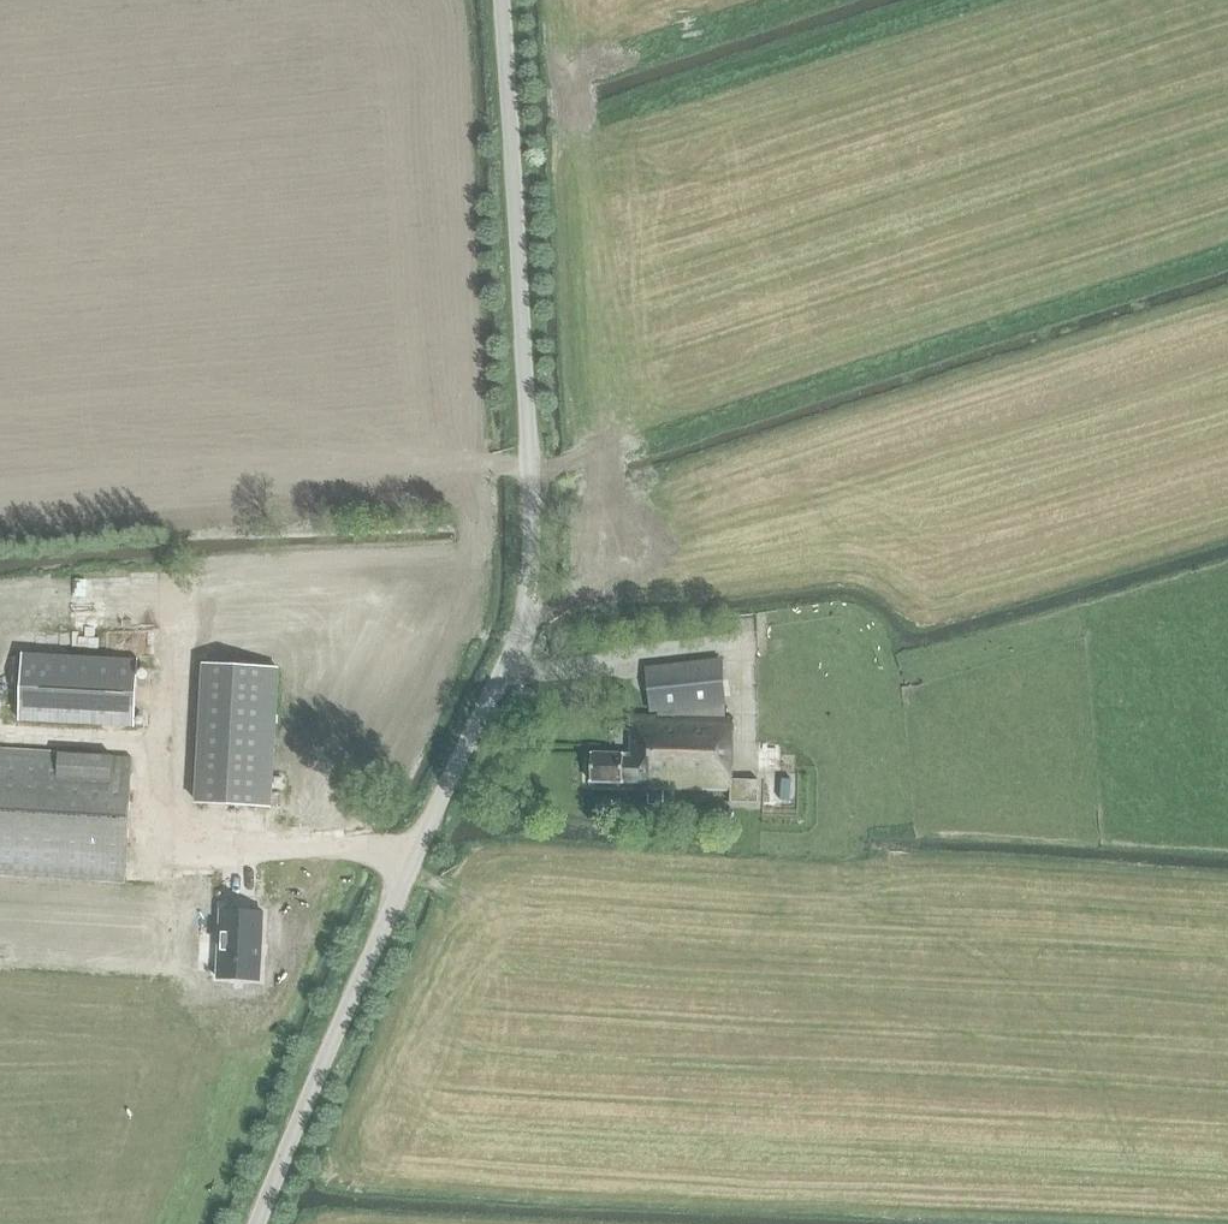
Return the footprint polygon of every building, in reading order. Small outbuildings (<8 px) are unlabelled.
[(21,655),(17,719),(134,726),(138,662),(21,655)] [(734,719),(674,717),(674,710),(725,703),(719,659),(646,668),(651,712),(658,712),(658,717),(631,717),(630,754),(591,754),(591,783),(623,783),(649,784),(649,790),(730,792),(730,802),(758,803),(759,780),(732,780),(734,719)] [(197,805),(269,808),(277,668),(203,664),(197,805)] [(0,750),(0,874),(125,882),(132,758),(0,750)] [(220,911),(216,978),(260,981),(263,913),(220,911)]
